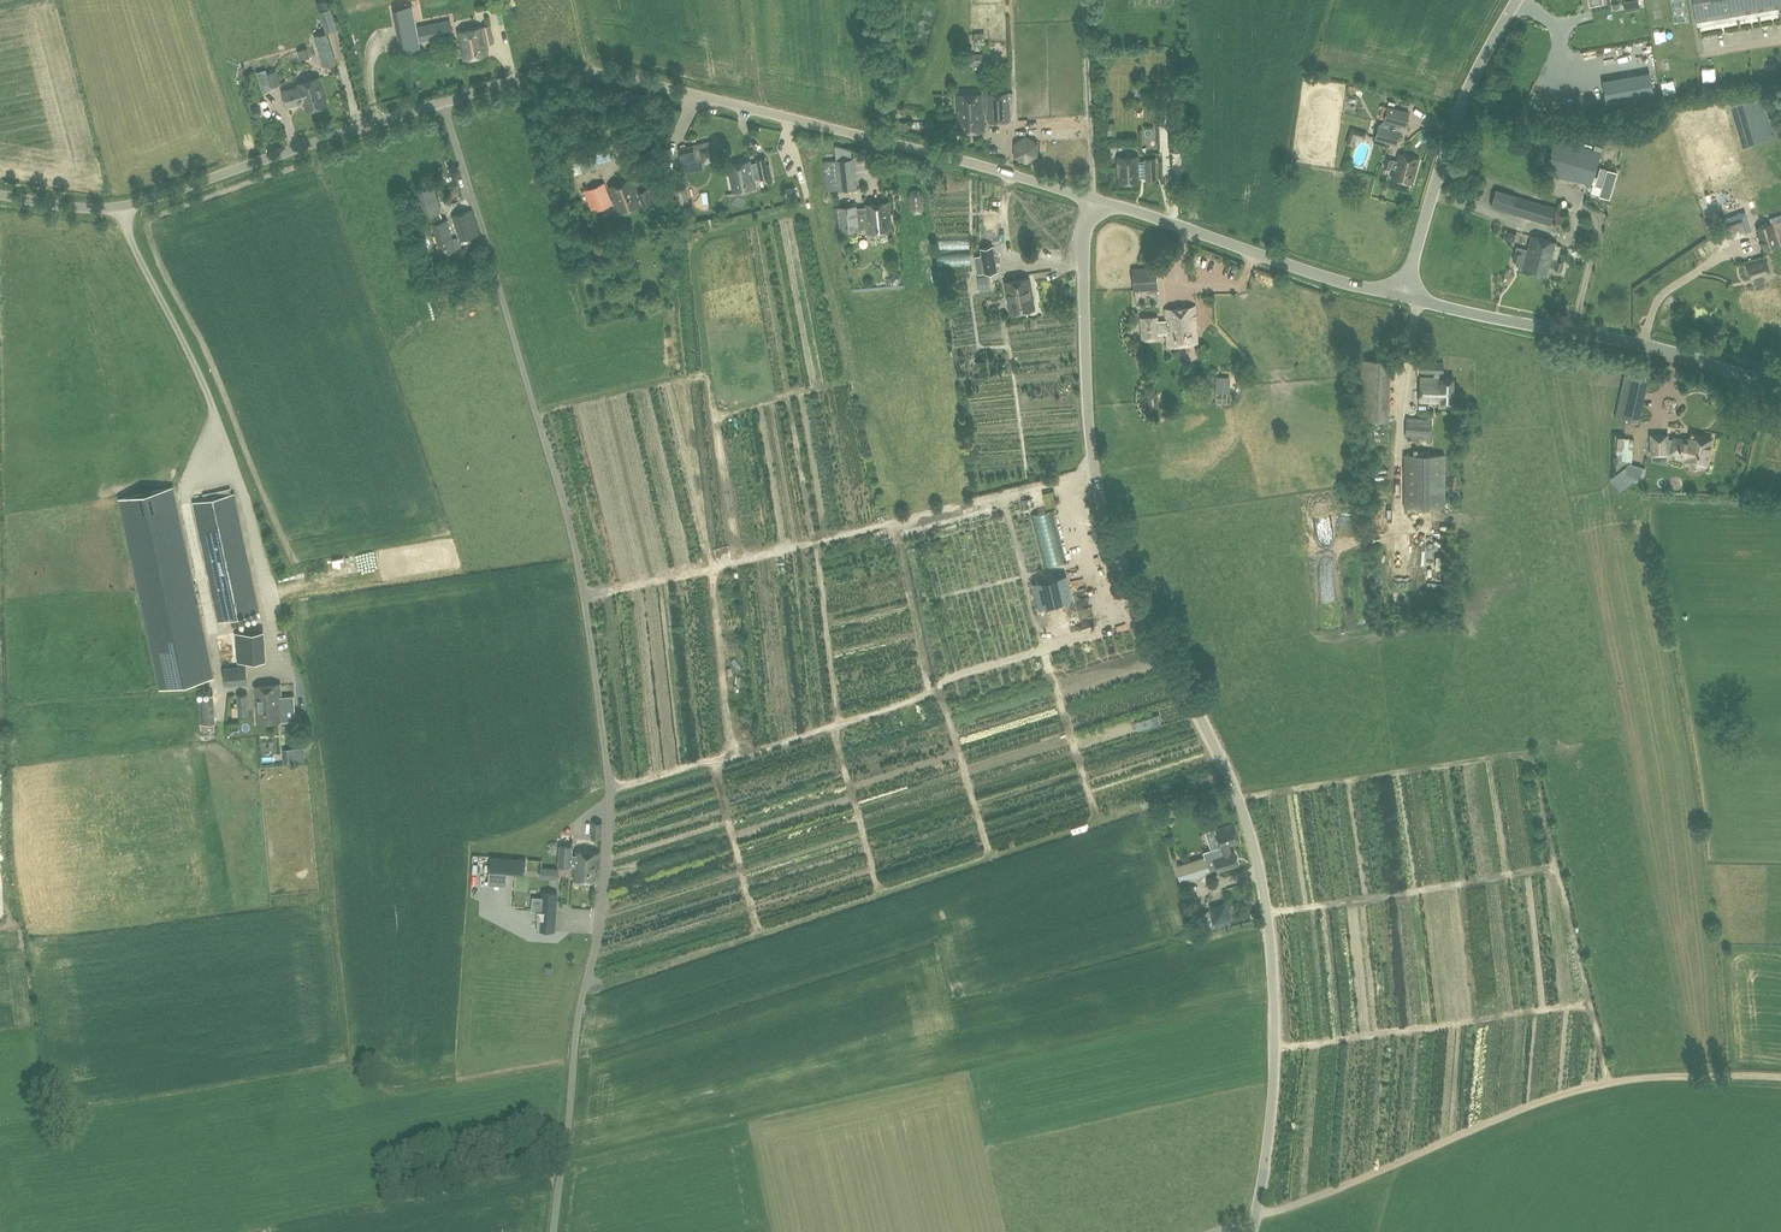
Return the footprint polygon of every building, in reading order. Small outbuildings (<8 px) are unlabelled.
[(1624,2),(1625,10),(1638,8),(1637,0),(1634,0),(1624,2)] [(1673,22),(1689,19),(1686,0),(1670,0),(1673,22)] [(1716,0),(1706,2),(1706,4),(1696,6),(1698,20),(1708,18),(1708,16),(1718,14),(1718,17),(1728,15),(1728,12),(1738,11),(1736,0),(1726,0),(1726,1),(1716,2),(1716,0)] [(1758,10),(1757,0),(1736,0),(1738,11),(1738,13),(1758,10)] [(1758,10),(1778,7),(1778,4),(1777,0),(1757,0),(1758,10)] [(393,9),(396,26),(401,50),(419,47),(410,6),(393,9)] [(330,7),(319,10),(326,31),(337,27),(330,7)] [(429,24),(432,38),(444,36),(441,21),(429,24)] [(493,43),(489,25),(457,32),(463,59),(488,54),(486,44),(493,43)] [(328,32),(314,35),(316,44),(322,66),(336,62),(330,41),(328,32)] [(297,50),(299,59),(310,57),(308,47),(297,50)] [(969,65),(990,65),(990,53),(969,53),(969,65)] [(1559,54),(1559,67),(1571,67),(1571,54),(1559,54)] [(1698,81),(1711,80),(1710,67),(1698,67),(1698,81)] [(265,69),(257,72),(263,92),(272,89),(271,87),(280,84),(276,69),(267,72),(265,69)] [(1653,94),(1649,72),(1602,80),(1606,103),(1653,94)] [(287,107),(304,101),(306,110),(327,104),(319,76),(297,83),(297,85),(282,90),(287,107)] [(1503,97),(1507,84),(1496,81),(1492,94),(1503,97)] [(1010,120),(1009,92),(957,94),(959,131),(984,130),(983,111),(988,111),(988,121),(1010,120)] [(1164,106),(1155,106),(1157,153),(1166,153),(1164,106)] [(1374,138),(1397,144),(1400,130),(1401,125),(1406,127),(1410,112),(1387,106),(1384,120),(1382,119),(1381,125),(1378,125),(1374,138)] [(1168,109),(1169,151),(1187,150),(1186,109),(1168,109)] [(1022,131),(1008,147),(1025,162),(1035,150),(1030,146),(1034,142),(1022,131)] [(1555,138),(1545,172),(1591,186),(1601,151),(1555,138)] [(693,145),(678,148),(682,174),(705,169),(703,162),(717,159),(714,146),(712,146),(711,141),(693,145)] [(582,170),(613,161),(609,147),(594,152),(594,153),(579,158),(582,170)] [(1390,167),(1395,169),(1392,178),(1412,183),(1419,159),(1399,153),(1397,160),(1392,159),(1387,157),(1384,166),(1389,168),(1390,167)] [(769,177),(769,175),(772,175),(769,163),(766,164),(765,157),(755,159),(756,162),(750,163),(750,161),(728,165),(734,191),(755,187),(754,180),(769,177)] [(1144,157),(1145,160),(1139,160),(1138,157),(1118,157),(1119,182),(1139,182),(1139,177),(1146,177),(1146,180),(1157,179),(1156,157),(1144,157)] [(823,161),(826,191),(855,188),(852,158),(823,161)] [(1599,194),(1609,197),(1616,172),(1600,167),(1595,184),(1601,186),(1599,194)] [(609,187),(620,213),(654,201),(648,187),(637,191),(632,178),(609,187)] [(592,213),(612,204),(604,182),(584,190),(592,213)] [(442,210),(434,184),(412,190),(420,216),(415,217),(418,225),(443,217),(441,211),(442,210)] [(675,189),(678,205),(689,202),(686,187),(675,189)] [(1490,206),(1550,225),(1556,207),(1496,188),(1490,206)] [(910,190),(908,196),(909,208),(913,214),(922,213),(925,207),(923,193),(919,189),(910,190)] [(868,233),(892,230),(889,201),(865,204),(866,206),(857,207),(857,205),(838,206),(840,231),(859,229),(859,228),(868,227),(868,233)] [(455,249),(462,247),(460,240),(479,234),(472,209),(452,215),(459,236),(452,238),(447,219),(432,224),(441,253),(455,249)] [(1744,209),(1720,217),(1726,235),(1750,227),(1744,209)] [(1773,225),(1778,223),(1776,216),(1770,218),(1772,223),(1773,225)] [(1772,223),(1757,228),(1760,235),(1765,249),(1779,244),(1774,230),(1773,225),(1772,223)] [(1522,269),(1530,271),(1536,252),(1544,254),(1548,239),(1532,235),(1528,249),(1516,246),(1513,260),(1519,262),(1517,268),(1522,269)] [(1583,244),(1585,237),(1574,235),(1573,242),(1583,244)] [(1556,242),(1548,239),(1544,254),(1536,252),(1530,271),(1547,276),(1549,267),(1561,270),(1564,261),(1552,258),(1556,242)] [(998,271),(993,245),(980,247),(985,273),(998,271)] [(968,254),(936,253),(936,261),(968,263),(968,254)] [(1765,284),(1763,277),(1771,275),(1765,257),(1745,264),(1751,281),(1754,280),(1756,286),(1750,288),(1757,312),(1780,305),(1780,289),(1778,280),(1765,284)] [(1133,290),(1158,289),(1156,266),(1132,267),(1133,290)] [(1038,276),(1050,274),(1049,267),(1037,269),(1038,276)] [(989,288),(987,274),(978,276),(980,290),(989,288)] [(1034,308),(1029,278),(1005,282),(1010,312),(1034,308)] [(1197,343),(1194,307),(1165,309),(1166,320),(1167,329),(1166,329),(1167,345),(1197,343)] [(1142,338),(1158,337),(1157,330),(1166,329),(1167,329),(1166,320),(1157,321),(1156,317),(1140,318),(1142,338)] [(1191,366),(1188,358),(1181,359),(1183,368),(1191,366)] [(1443,362),(1420,361),(1420,373),(1434,373),(1434,377),(1420,377),(1420,402),(1453,402),(1454,378),(1443,377),(1443,362)] [(1638,422),(1648,379),(1624,374),(1615,416),(1638,422)] [(1230,392),(1230,376),(1216,376),(1215,392),(1230,392)] [(1146,395),(1146,408),(1154,408),(1154,395),(1146,395)] [(1432,418),(1407,416),(1405,437),(1406,437),(1406,439),(1412,440),(1412,437),(1430,438),(1432,418)] [(1667,452),(1671,452),(1687,456),(1686,460),(1691,461),(1691,463),(1692,466),(1695,467),(1697,467),(1699,465),(1700,463),(1705,464),(1706,460),(1708,460),(1709,452),(1708,452),(1711,438),(1692,433),(1691,438),(1690,438),(1687,439),(1687,441),(1674,438),(1672,445),(1667,445),(1667,435),(1651,435),(1652,455),(1667,454),(1667,452)] [(1619,458),(1629,459),(1630,435),(1620,434),(1619,458)] [(1445,454),(1404,454),(1404,508),(1445,508),(1445,454)] [(1621,480),(1641,478),(1640,465),(1620,466),(1621,480)] [(213,676),(172,486),(117,498),(159,688),(213,676)] [(234,492),(192,501),(218,621),(231,618),(233,624),(241,623),(240,616),(260,612),(234,492)] [(1044,493),(1046,507),(1053,506),(1051,492),(1044,493)] [(969,517),(985,512),(983,505),(967,510),(969,517)] [(1050,508),(1032,510),(1040,562),(1057,560),(1050,508)] [(918,522),(920,529),(929,526),(928,520),(918,522)] [(1064,578),(1032,587),(1038,610),(1070,602),(1064,578)] [(235,632),(237,662),(265,660),(262,630),(235,632)] [(223,667),(224,685),(247,683),(245,665),(223,667)] [(282,712),(280,683),(253,685),(256,723),(287,720),(286,711),(282,712)] [(199,723),(216,722),(213,693),(197,694),(199,723)] [(238,716),(250,715),(247,693),(236,694),(238,716)] [(222,733),(230,741),(240,730),(233,722),(222,733)] [(302,759),(302,745),(285,745),(285,760),(302,759)] [(592,821),(592,828),(591,838),(601,839),(603,822),(592,821)] [(1230,846),(1241,842),(1234,822),(1213,829),(1219,848),(1220,848),(1222,854),(1213,857),(1218,871),(1238,864),(1234,850),(1232,851),(1230,846)] [(1212,829),(1200,831),(1202,848),(1215,846),(1212,829)] [(571,866),(575,866),(574,879),(582,879),(581,885),(589,886),(590,880),(598,880),(600,852),(576,850),(576,855),(573,854),(574,847),(572,847),(572,845),(560,845),(558,865),(571,866)] [(525,874),(526,858),(490,855),(488,874),(507,876),(507,873),(525,874)] [(1181,883),(1212,873),(1206,855),(1175,865),(1181,883)] [(555,932),(558,892),(541,891),(539,930),(555,932)]
